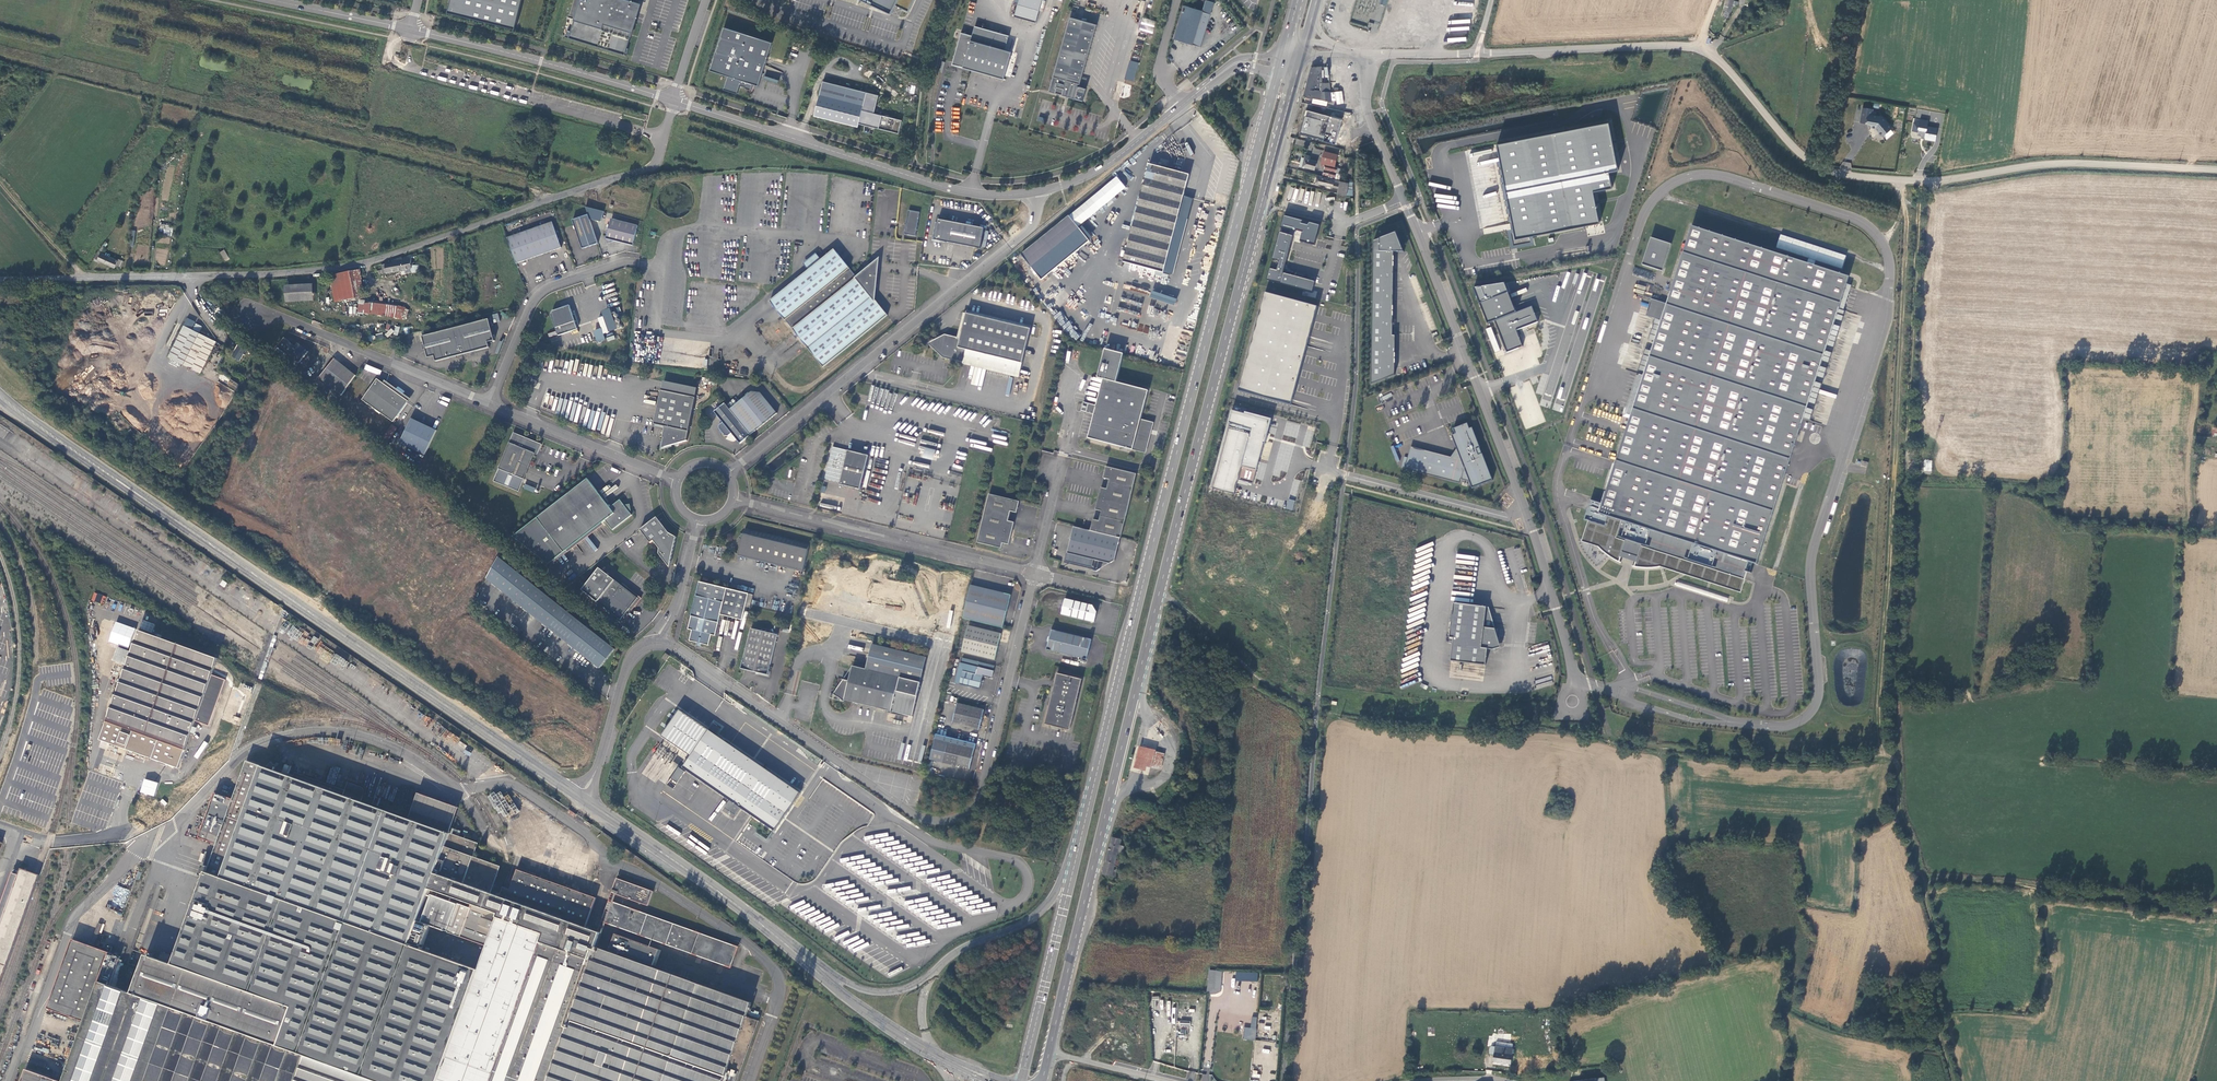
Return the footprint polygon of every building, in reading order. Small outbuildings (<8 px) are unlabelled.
[(524,0),(453,0),(450,12),(517,29),(524,0)] [(642,5),(628,0),(582,0),(570,38),(626,55),(638,18),(642,5)] [(892,14),(896,7),(909,13),(915,0),(861,0),(892,14)] [(1044,0),(1021,0),(1016,16),(1038,22),(1044,0)] [(1729,14),(1731,11),(1733,0),(1726,0),(1724,12),(1729,14)] [(1183,7),(1172,39),(1199,48),(1210,15),(1183,7)] [(1358,23),(1368,25),(1369,22),(1363,21),(1364,15),(1360,15),(1358,23)] [(1097,24),(1071,17),(1049,91),(1083,101),(1086,89),(1078,86),(1079,84),(1080,84),(1097,24)] [(1143,17),(1139,30),(1153,34),(1156,21),(1143,17)] [(1006,80),(1014,53),(1007,51),(1011,36),(976,26),(973,35),(963,32),(954,64),(1006,80)] [(769,59),(774,43),(725,28),(711,70),(728,76),(724,90),(739,95),(740,90),(741,86),(745,87),(744,89),(753,92),(754,89),(755,84),(760,86),(762,81),(765,71),(768,62),(769,59)] [(1130,60),(1124,79),(1133,82),(1139,63),(1130,60)] [(1321,67),(1311,68),(1303,98),(1309,99),(1312,100),(1330,105),(1328,85),(1321,84),(1321,67)] [(895,119),(879,115),(874,114),(879,96),(823,82),(814,116),(859,127),(860,124),(876,128),(899,134),(900,128),(902,121),(895,119)] [(1868,114),(1862,113),(1860,124),(1870,126),(1870,127),(1871,129),(1875,130),(1878,134),(1878,135),(1880,138),(1882,139),(1892,131),(1882,119),(1876,118),(1872,117),(1873,113),(1873,111),(1868,110),(1868,114)] [(1300,135),(1336,144),(1342,119),(1306,111),(1300,135)] [(1917,123),(1912,123),(1911,131),(1917,132),(1916,135),(1919,135),(1919,138),(1935,141),(1937,128),(1926,126),(1927,120),(1918,119),(1917,123)] [(1608,122),(1494,143),(1514,242),(1600,226),(1594,193),(1613,190),(1610,173),(1620,172),(1608,122)] [(1351,158),(1351,149),(1343,150),(1344,158),(1351,158)] [(1323,152),(1321,162),(1334,166),(1336,156),(1323,152)] [(1300,158),(1298,167),(1313,171),(1316,162),(1310,160),(1310,157),(1305,156),(1304,159),(1300,158)] [(1334,166),(1321,162),(1320,165),(1324,167),(1322,175),(1333,178),(1337,167),(1334,166)] [(1842,162),(1842,170),(1851,171),(1851,162),(1842,162)] [(1123,262),(1162,273),(1188,177),(1148,166),(1123,262)] [(1344,183),(1339,182),(1319,177),(1317,184),(1337,189),(1336,193),(1344,195),(1346,195),(1344,183)] [(1126,189),(1118,178),(1021,255),(1031,268),(1080,229),(1078,227),(1126,189)] [(1344,183),(1346,195),(1352,195),(1352,182),(1347,182),(1347,184),(1344,183)] [(921,213),(909,211),(905,234),(916,236),(921,213)] [(598,245),(588,216),(572,221),(582,250),(591,247),(598,245)] [(984,228),(938,219),(937,226),(934,240),(947,242),(980,249),(984,228)] [(636,226),(610,220),(605,239),(613,241),(632,246),(636,226)] [(552,223),(507,239),(514,258),(516,265),(540,256),(561,249),(552,223)] [(947,244),(947,242),(934,240),(937,226),(935,226),(932,241),(947,244)] [(999,226),(994,230),(999,235),(1003,231),(999,226)] [(1748,562),(1757,564),(1849,277),(1692,227),(1603,505),(1590,501),(1584,520),(1590,522),(1584,540),(1605,547),(1604,552),(1612,559),(1619,562),(1622,553),(1637,558),(1634,567),(1642,568),(1654,568),(1656,563),(1740,591),(1748,562)] [(1293,236),(1279,232),(1266,282),(1313,294),(1314,289),(1316,283),(1283,274),(1293,236)] [(1403,253),(1396,233),(1373,242),(1371,385),(1394,376),(1395,337),(1392,337),(1393,253),(1403,253)] [(1671,245),(1651,238),(1642,265),(1662,272),(1671,245)] [(95,258),(115,268),(117,266),(121,268),(124,261),(119,259),(118,261),(102,253),(105,248),(102,247),(95,258)] [(225,249),(220,251),(224,261),(229,259),(225,249)] [(812,258),(809,261),(814,267),(809,270),(771,302),(824,368),(888,316),(873,297),(877,271),(868,271),(858,278),(834,250),(822,260),(817,264),(812,258)] [(402,257),(401,256),(391,259),(391,263),(381,265),(381,270),(377,270),(378,274),(411,268),(411,254),(402,257)] [(817,254),(812,258),(817,264),(822,260),(817,254)] [(814,267),(809,261),(804,264),(809,270),(814,267)] [(363,297),(358,269),(352,270),(358,297),(358,298),(363,297)] [(358,297),(352,270),(345,272),(351,298),(358,297)] [(351,298),(345,272),(329,275),(334,301),(351,298)] [(313,284),(285,285),(285,302),(313,301),(313,284)] [(1152,290),(1150,297),(1174,305),(1176,299),(1152,290)] [(1314,304),(1263,290),(1236,388),(1287,402),(1314,304)] [(1480,304),(1488,324),(1516,313),(1509,293),(1480,304)] [(395,318),(398,307),(370,302),(359,304),(357,312),(395,318)] [(577,328),(568,304),(559,307),(552,310),(550,314),(558,335),(577,328)] [(1495,322),(1507,353),(1523,346),(1517,331),(1538,322),(1532,306),(1516,313),(1495,322)] [(404,308),(398,307),(395,318),(402,319),(404,308)] [(603,333),(616,329),(610,308),(601,310),(602,316),(597,317),(600,328),(593,330),(596,342),(605,340),(603,333)] [(967,350),(1022,364),(1030,329),(967,314),(961,335),(960,339),(945,336),(941,339),(940,338),(937,342),(938,343),(934,348),(940,354),(942,353),(943,354),(945,355),(944,356),(946,358),(961,361),(963,362),(967,350)] [(495,341),(489,320),(422,337),(428,358),(435,356),(436,362),(459,356),(490,348),(488,343),(495,341)] [(183,325),(168,357),(200,373),(216,342),(183,325)] [(1498,347),(1496,338),(1498,338),(1496,326),(1488,328),(1491,349),(1498,347)] [(391,328),(385,334),(388,337),(394,331),(391,328)] [(294,346),(284,337),(278,345),(299,362),(307,351),(302,346),(297,342),(294,346)] [(233,357),(240,361),(246,350),(239,346),(233,357)] [(1098,378),(1103,380),(1096,406),(1083,402),(1081,411),(1094,415),(1088,438),(1133,450),(1141,420),(1148,391),(1116,382),(1123,355),(1105,349),(1098,378)] [(1022,364),(967,350),(963,362),(963,364),(1019,377),(1022,364)] [(341,395),(355,375),(345,367),(334,358),(319,378),(341,395)] [(366,364),(364,369),(379,375),(381,370),(366,364)] [(698,386),(664,379),(662,390),(696,397),(698,386)] [(377,380),(363,400),(394,422),(408,401),(390,389),(392,386),(389,384),(385,381),(383,384),(377,380)] [(687,440),(696,397),(662,390),(655,423),(665,426),(663,436),(664,437),(662,447),(673,444),(687,440)] [(735,398),(727,405),(751,434),(778,413),(761,393),(752,392),(738,402),(735,398)] [(727,405),(726,403),(714,412),(722,422),(719,425),(719,428),(722,432),(725,436),(728,436),(731,433),(740,443),(751,435),(751,434),(727,405)] [(1235,415),(1215,487),(1255,499),(1275,426),(1235,415)] [(425,455),(436,431),(424,425),(412,419),(400,444),(425,455)] [(1141,420),(1133,450),(1145,453),(1152,423),(1141,420)] [(1453,429),(1455,434),(1470,429),(1468,423),(1453,429)] [(1452,436),(1457,449),(1458,452),(1454,458),(1451,457),(1424,450),(1423,456),(1416,454),(1415,459),(1408,457),(1405,469),(1459,483),(1460,479),(1469,481),(1472,488),(1493,480),(1482,453),(1479,455),(1478,453),(1480,452),(1479,450),(1477,451),(1476,449),(1480,448),(1472,427),(1470,429),(1455,434),(1452,436)] [(498,468),(524,479),(530,464),(534,454),(537,455),(541,444),(524,437),(513,433),(498,468)] [(14,446),(19,438),(16,436),(10,444),(14,446)] [(14,448),(31,458),(36,449),(20,439),(14,448)] [(847,457),(848,451),(833,447),(827,469),(835,471),(839,455),(847,457)] [(939,451),(923,447),(921,457),(937,460),(939,451)] [(1411,447),(1408,457),(1415,459),(1416,454),(1423,456),(1424,450),(1411,447)] [(869,456),(849,451),(840,484),(861,489),(869,456)] [(1923,471),(1931,471),(1932,460),(1924,460),(1923,471)] [(1136,474),(1106,467),(1103,478),(1109,480),(1107,489),(1101,488),(1098,499),(1095,510),(1102,511),(1101,515),(1099,521),(1093,519),(1090,531),(1120,538),(1121,538),(1125,521),(1129,508),(1129,506),(1136,474)] [(600,492),(588,477),(537,516),(513,535),(549,563),(605,518),(613,528),(632,514),(620,499),(610,506),(600,492)] [(990,494),(977,543),(1001,549),(1003,543),(1009,545),(1014,522),(1008,521),(1010,512),(1016,513),(1019,504),(1019,501),(990,494)] [(1292,510),(1295,500),(1288,499),(1285,509),(1292,510)] [(657,517),(641,530),(651,543),(654,540),(660,549),(659,554),(670,567),(677,537),(670,533),(657,517)] [(1090,531),(1073,527),(1067,553),(1110,563),(1115,560),(1120,538),(1090,531)] [(809,544),(745,528),(738,556),(803,572),(809,544)] [(615,649),(498,557),(486,579),(600,668),(615,649)] [(621,585),(615,580),(598,602),(623,622),(627,617),(624,615),(633,604),(636,606),(642,598),(634,592),(633,594),(621,585)] [(750,594),(700,581),(689,629),(693,630),(690,640),(699,643),(709,645),(712,634),(716,635),(721,614),(743,620),(750,594)] [(621,585),(633,594),(634,592),(622,583),(621,585)] [(963,619),(964,619),(1002,628),(1005,613),(1010,595),(1006,594),(976,586),(971,585),(963,619)] [(1094,624),(1098,610),(1093,603),(1080,600),(1066,597),(1061,617),(1094,624)] [(624,615),(627,617),(636,606),(633,604),(624,615)] [(1486,610),(1453,606),(1448,640),(1453,640),(1450,664),(1485,668),(1486,652),(1495,653),(1497,632),(1483,630),(1486,610)] [(1001,633),(968,625),(962,651),(995,659),(997,647),(1001,633)] [(756,673),(768,676),(777,636),(751,629),(741,669),(756,673)] [(1087,658),(1092,639),(1052,630),(1050,636),(1049,636),(1048,639),(1048,642),(1049,643),(1047,649),(1087,658)] [(140,631),(126,671),(101,740),(105,742),(180,768),(196,721),(210,726),(226,680),(213,675),(218,659),(140,631)] [(891,712),(913,717),(928,658),(873,644),(867,670),(853,666),(849,681),(843,680),(833,694),(837,697),(844,702),(844,700),(891,712)] [(963,670),(960,684),(979,689),(980,682),(982,675),(991,677),(993,669),(977,666),(975,673),(963,670)] [(1052,699),(1046,725),(1053,726),(1053,725),(1070,730),(1082,680),(1058,674),(1052,699)] [(957,703),(953,724),(979,730),(981,721),(984,709),(957,703)] [(771,773),(676,707),(658,732),(688,753),(680,764),(729,799),(723,808),(731,813),(737,805),(750,813),(771,827),(795,791),(771,773)] [(971,759),(973,750),(934,740),(930,759),(968,769),(971,759)] [(1164,755),(1154,753),(1155,751),(1139,747),(1133,769),(1145,772),(1146,768),(1150,769),(1151,768),(1160,770),(1164,755)] [(248,760),(232,797),(215,791),(198,837),(215,843),(208,865),(202,863),(198,873),(202,874),(170,962),(145,952),(130,991),(117,987),(125,963),(120,961),(121,956),(116,954),(71,937),(46,1007),(82,1021),(60,1080),(24,1068),(19,1080),(739,1080),(760,1020),(749,1016),(753,1004),(761,1007),(769,987),(761,984),(766,972),(744,964),(739,976),(736,976),(730,977),(667,955),(661,971),(649,966),(655,948),(612,933),(606,951),(597,947),(602,933),(587,928),(598,899),(513,868),(503,896),(492,892),(501,866),(474,856),(479,843),(451,833),(460,807),(419,793),(410,818),(361,801),(364,791),(364,790),(364,788),(362,786),(302,764),(299,774),(296,773),(295,777),(280,772),(248,760)] [(139,792),(154,797),(158,783),(143,778),(139,792)] [(509,805),(513,802),(508,794),(504,797),(509,805)] [(41,874),(36,872),(22,867),(19,873),(13,871),(0,908),(0,987),(41,874)] [(649,906),(654,890),(618,877),(612,893),(649,906)] [(740,946),(610,900),(602,921),(732,968),(740,946)] [(1207,992),(1220,993),(1222,971),(1208,970),(1207,992)] [(1257,981),(1258,972),(1236,972),(1236,980),(1257,981)] [(1244,1027),(1243,1039),(1255,1040),(1257,1017),(1252,1017),(1251,1028),(1244,1027)] [(1186,1039),(1187,1027),(1190,1027),(1190,1021),(1180,1020),(1178,1038),(1186,1039)] [(1494,1063),(1511,1065),(1513,1050),(1496,1048),(1495,1055),(1494,1063)]
